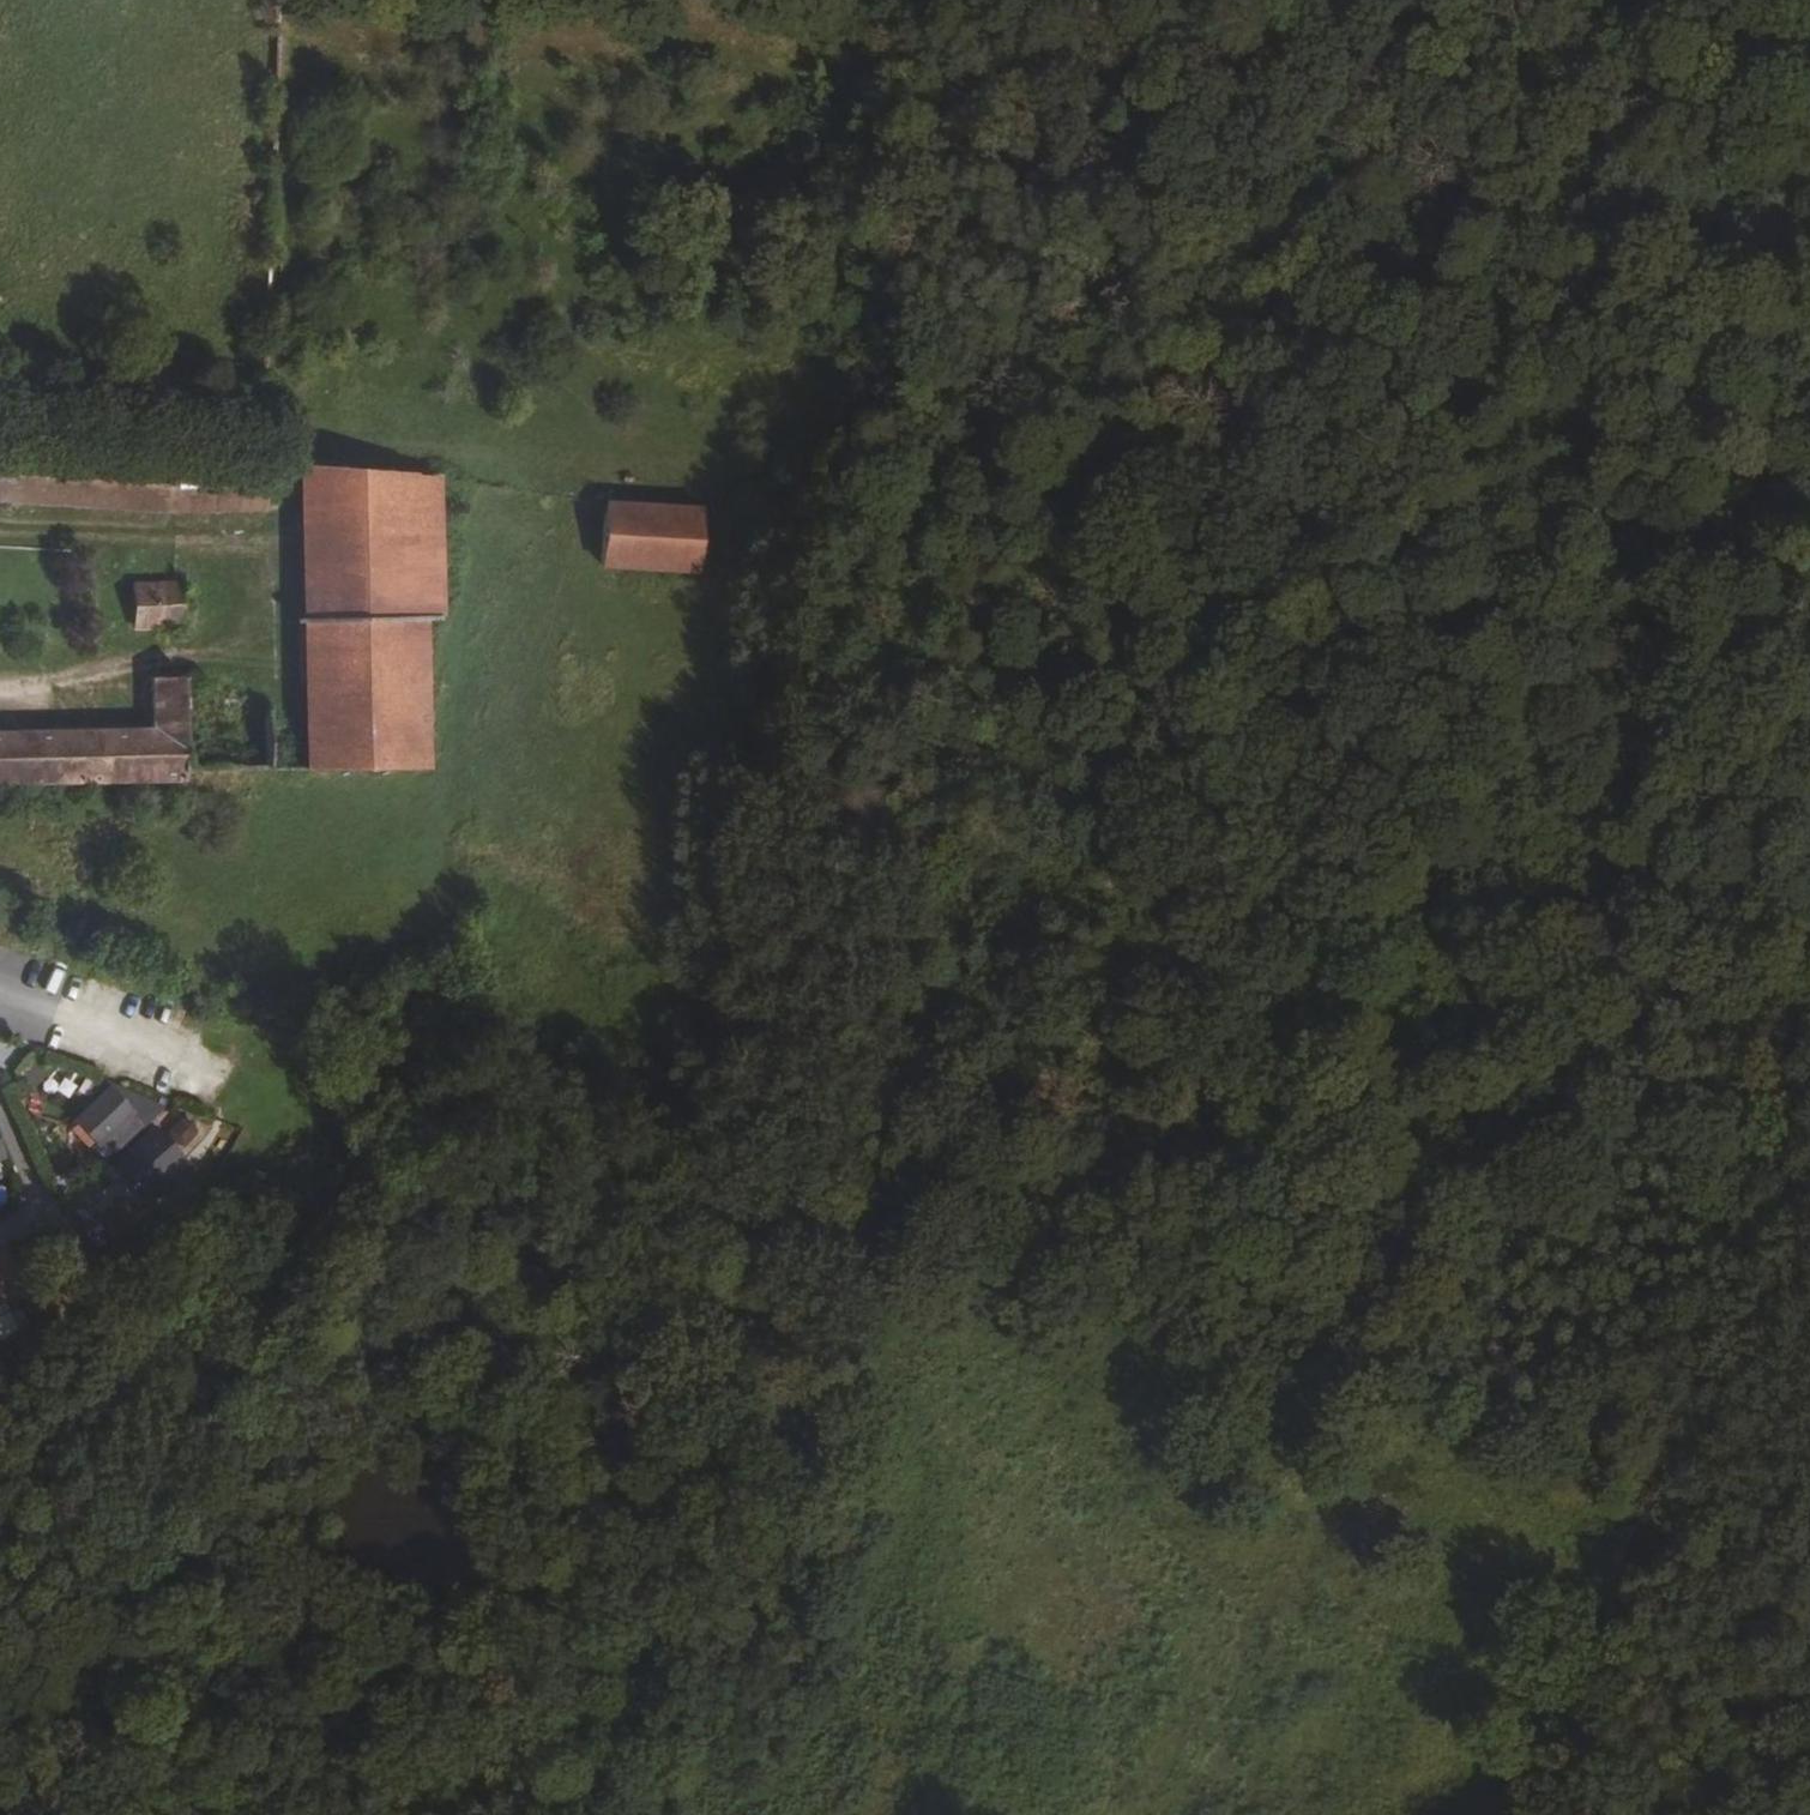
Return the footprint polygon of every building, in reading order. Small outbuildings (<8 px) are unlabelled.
[(321,470),(324,622),(424,620),(439,619),(437,478),(321,470)] [(604,504),(601,564),(696,570),(700,509),(604,504)] [(134,584),(135,628),(182,627),(181,583),(134,584)] [(324,622),(328,769),(427,767),(424,620),(324,622)] [(184,781),(185,771),(184,677),(151,678),(152,728),(0,731),(0,785),(184,781)] [(81,1119),(112,1152),(139,1124),(108,1092),(81,1119)] [(166,1176),(162,1172),(175,1161),(153,1135),(119,1166),(144,1195),(166,1176)] [(114,1182),(104,1171),(75,1197),(85,1208),(114,1182)] [(16,1328),(0,1294),(19,1285),(7,1258),(4,1260),(0,1251),(0,1336),(16,1328)]
